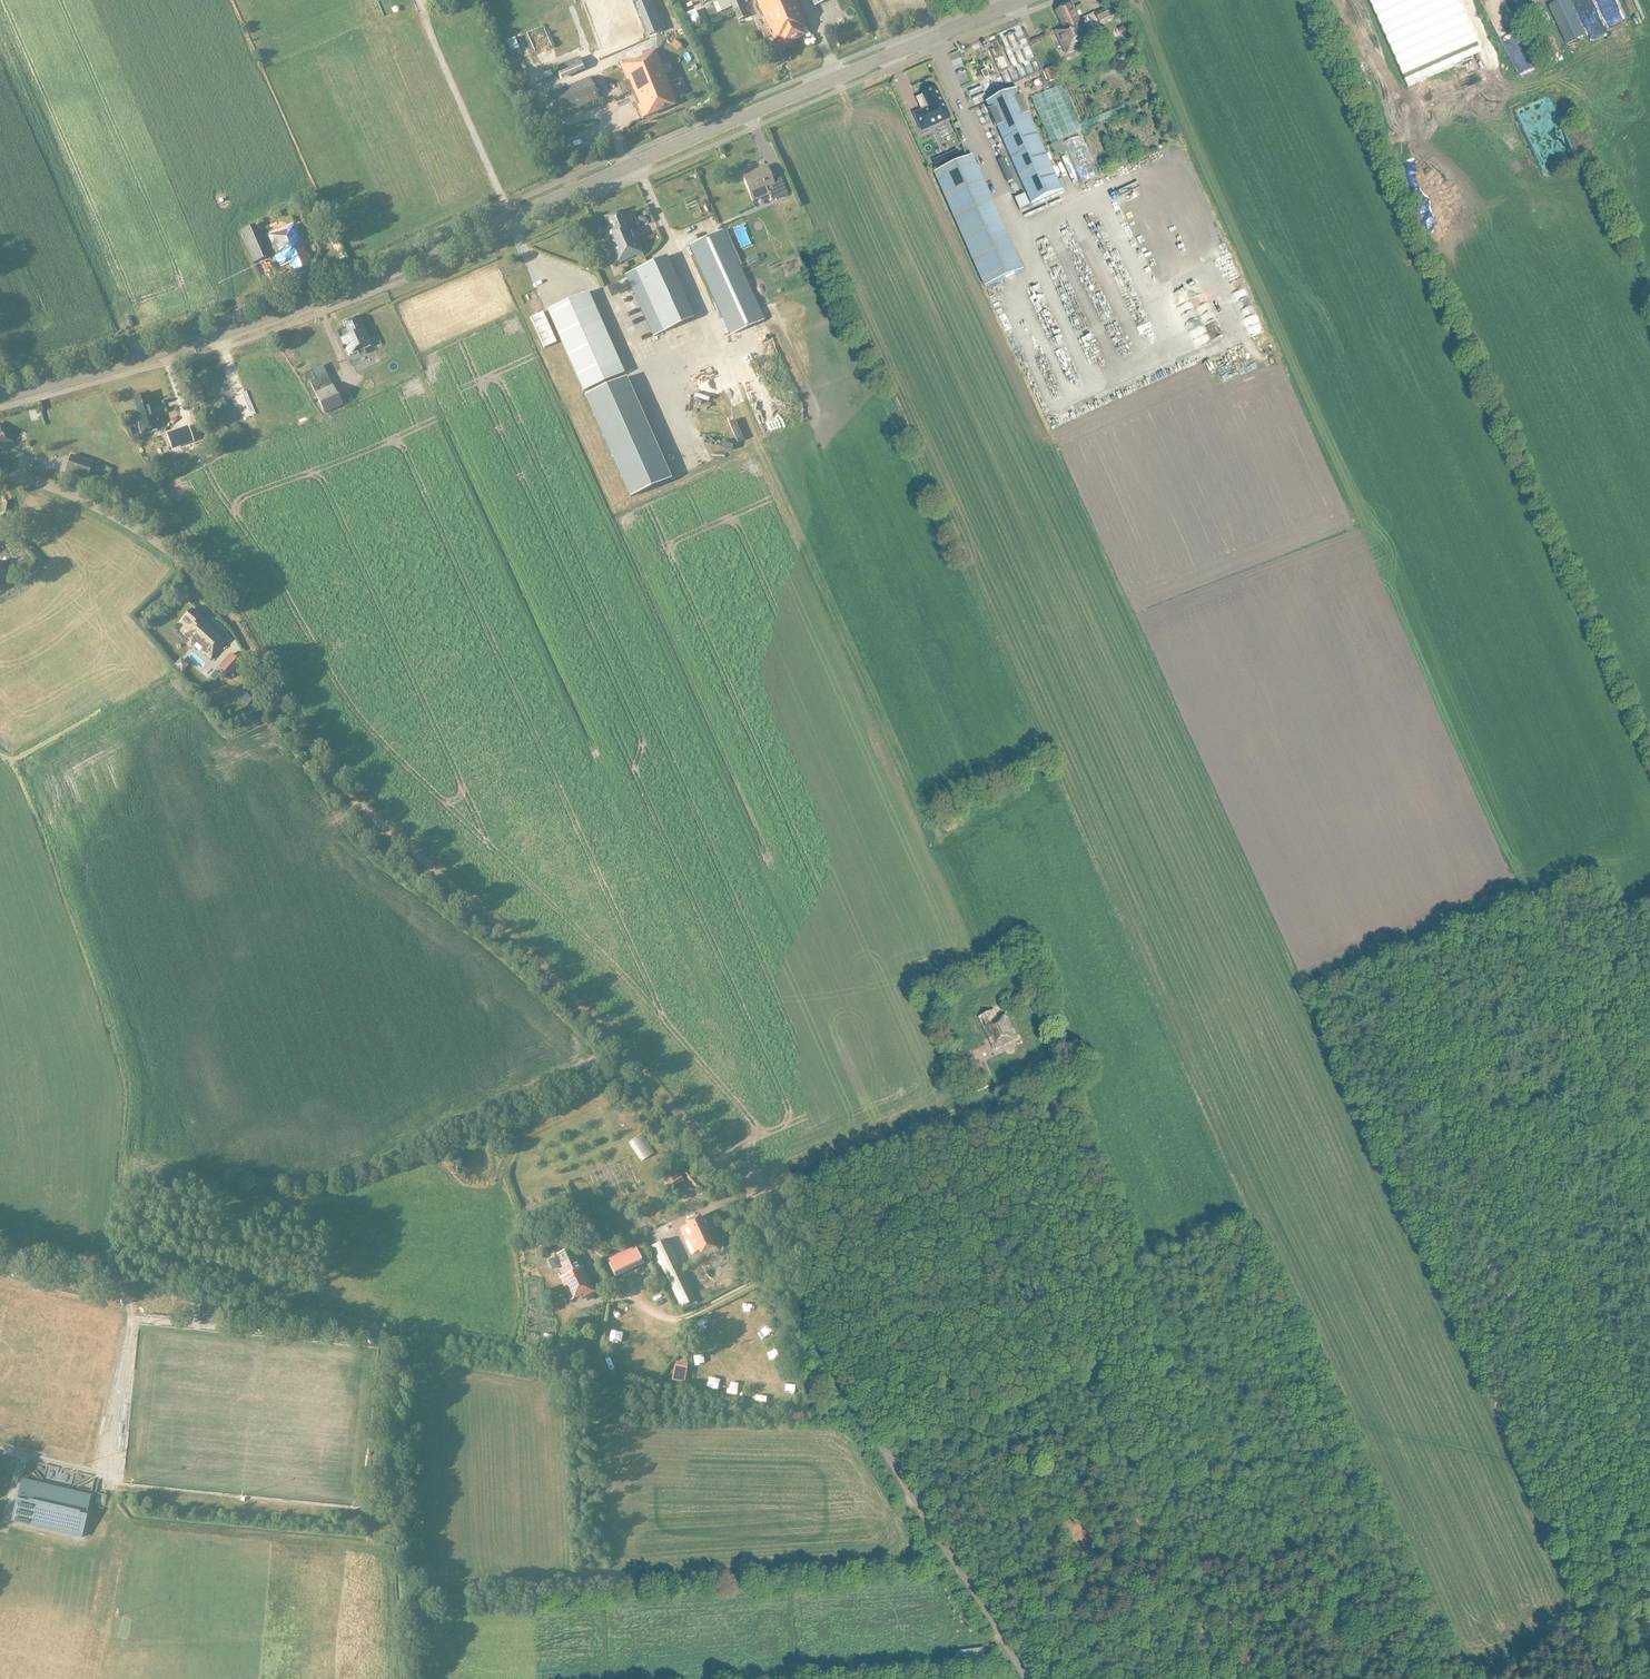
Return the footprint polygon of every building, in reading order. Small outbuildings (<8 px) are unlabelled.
[(635,5),(647,36),(662,30),(650,0),(647,0),(635,5)] [(732,12),(741,7),(738,0),(727,0),(732,12)] [(794,0),(756,0),(768,29),(761,32),(763,37),(770,34),(773,40),(779,38),(782,44),(803,35),(800,28),(806,26),(794,0)] [(1071,5),(1057,12),(1064,28),(1055,33),(1066,56),(1093,43),(1082,20),(1079,21),(1071,5)] [(1095,14),(1099,24),(1112,17),(1112,16),(1119,12),(1116,5),(1108,9),(1107,8),(1095,14)] [(1564,17),(1568,23),(1577,16),(1572,10),(1564,17)] [(1035,34),(1040,33),(1037,22),(1032,24),(1035,34)] [(1596,32),(1609,27),(1607,23),(1594,28),(1596,32)] [(1493,35),(1482,40),(1489,56),(1500,51),(1493,35)] [(1128,51),(1136,47),(1133,41),(1125,45),(1128,51)] [(654,50),(620,65),(629,86),(642,118),(676,104),(654,50)] [(554,68),(559,80),(584,69),(579,57),(554,68)] [(1058,79),(1054,68),(1045,71),(1049,83),(1058,79)] [(1042,70),(1027,77),(1033,89),(1048,82),(1042,70)] [(589,78),(547,95),(556,118),(599,100),(589,78)] [(923,111),(915,115),(922,132),(951,119),(937,88),(923,95),(924,96),(930,109),(923,111)] [(1017,90),(987,104),(986,104),(1032,206),(1065,191),(1061,181),(1058,182),(1017,90)] [(1570,141),(1552,93),(1522,104),(1535,141),(1544,138),(1548,149),(1570,141)] [(1070,137),(1084,179),(1100,174),(1086,131),(1070,137)] [(973,157),(935,173),(934,174),(984,288),(1023,271),(973,157)] [(1008,184),(1014,181),(1004,159),(998,162),(1008,184)] [(753,202),(768,195),(771,200),(786,194),(780,178),(772,182),(766,166),(750,172),(751,174),(742,177),(753,202)] [(1020,211),(1030,206),(1025,195),(1015,199),(1020,211)] [(294,203),(297,210),(305,206),(302,199),(294,203)] [(631,212),(623,216),(621,210),(604,218),(609,230),(601,233),(615,265),(643,253),(629,221),(634,219),(631,212)] [(295,272),(309,266),(304,254),(306,253),(302,244),(303,243),(295,224),(266,236),(279,265),(290,260),(295,272)] [(239,232),(252,262),(267,255),(254,226),(239,232)] [(722,230),(705,238),(689,245),(718,308),(730,335),(763,320),(722,230)] [(665,256),(634,270),(623,275),(651,336),(692,318),(665,256)] [(1209,289),(1196,295),(1200,304),(1213,299),(1209,289)] [(545,311),(582,392),(623,374),(587,293),(545,311)] [(349,335),(347,336),(340,340),(342,345),(340,346),(342,351),(344,350),(347,356),(371,345),(358,316),(343,322),(349,335)] [(1225,324),(1213,325),(1214,335),(1227,333),(1225,324)] [(1200,333),(1203,340),(1211,337),(1208,330),(1200,333)] [(1249,336),(1243,339),(1251,354),(1257,351),(1249,336)] [(326,376),(321,378),(310,384),(314,393),(323,414),(341,405),(331,385),(330,385),(326,376)] [(624,383),(583,401),(628,502),(669,484),(624,383)] [(145,394),(133,398),(137,412),(127,415),(129,422),(137,420),(141,435),(158,430),(154,415),(151,416),(145,394)] [(769,423),(781,420),(779,414),(768,417),(769,423)] [(1,450),(13,442),(0,425),(0,448),(1,450)] [(252,425),(238,430),(240,435),(254,430),(252,425)] [(176,440),(179,449),(193,444),(190,435),(176,440)] [(206,446),(201,448),(191,452),(193,456),(208,451),(206,446)] [(92,463),(70,455),(64,473),(86,481),(92,463)] [(176,460),(178,464),(189,459),(187,455),(176,460)] [(180,621),(189,629),(183,635),(189,641),(192,638),(203,649),(201,651),(210,659),(224,643),(216,635),(217,634),(199,617),(191,610),(180,621)] [(216,668),(224,675),(229,679),(242,666),(229,653),(216,668)] [(209,677),(214,682),(221,675),(215,670),(209,677)] [(996,1019),(992,1010),(978,1017),(993,1050),(1017,1039),(1006,1015),(996,1019)] [(651,1156),(637,1135),(627,1142),(640,1163),(651,1156)] [(664,1181),(670,1191),(683,1182),(675,1172),(664,1181)] [(699,1255),(715,1248),(707,1232),(713,1229),(707,1215),(700,1218),(699,1214),(683,1222),(685,1225),(678,1229),(690,1255),(697,1252),(699,1255)] [(666,1239),(651,1246),(681,1308),(696,1301),(666,1239)] [(559,1278),(570,1300),(579,1296),(580,1299),(594,1292),(573,1247),(556,1255),(563,1270),(560,1271),(563,1276),(559,1278)] [(634,1247),(606,1260),(614,1278),(643,1264),(634,1247)] [(722,1258),(700,1259),(701,1269),(722,1269),(722,1258)] [(681,1374),(682,1364),(674,1363),(673,1373),(681,1374)] [(11,1521),(23,1524),(24,1520),(73,1532),(72,1535),(81,1537),(86,1516),(85,1516),(90,1495),(73,1491),(72,1494),(38,1485),(38,1483),(21,1479),(16,1499),(11,1521)] [(984,1652),(971,1654),(974,1672),(987,1670),(984,1652)]
